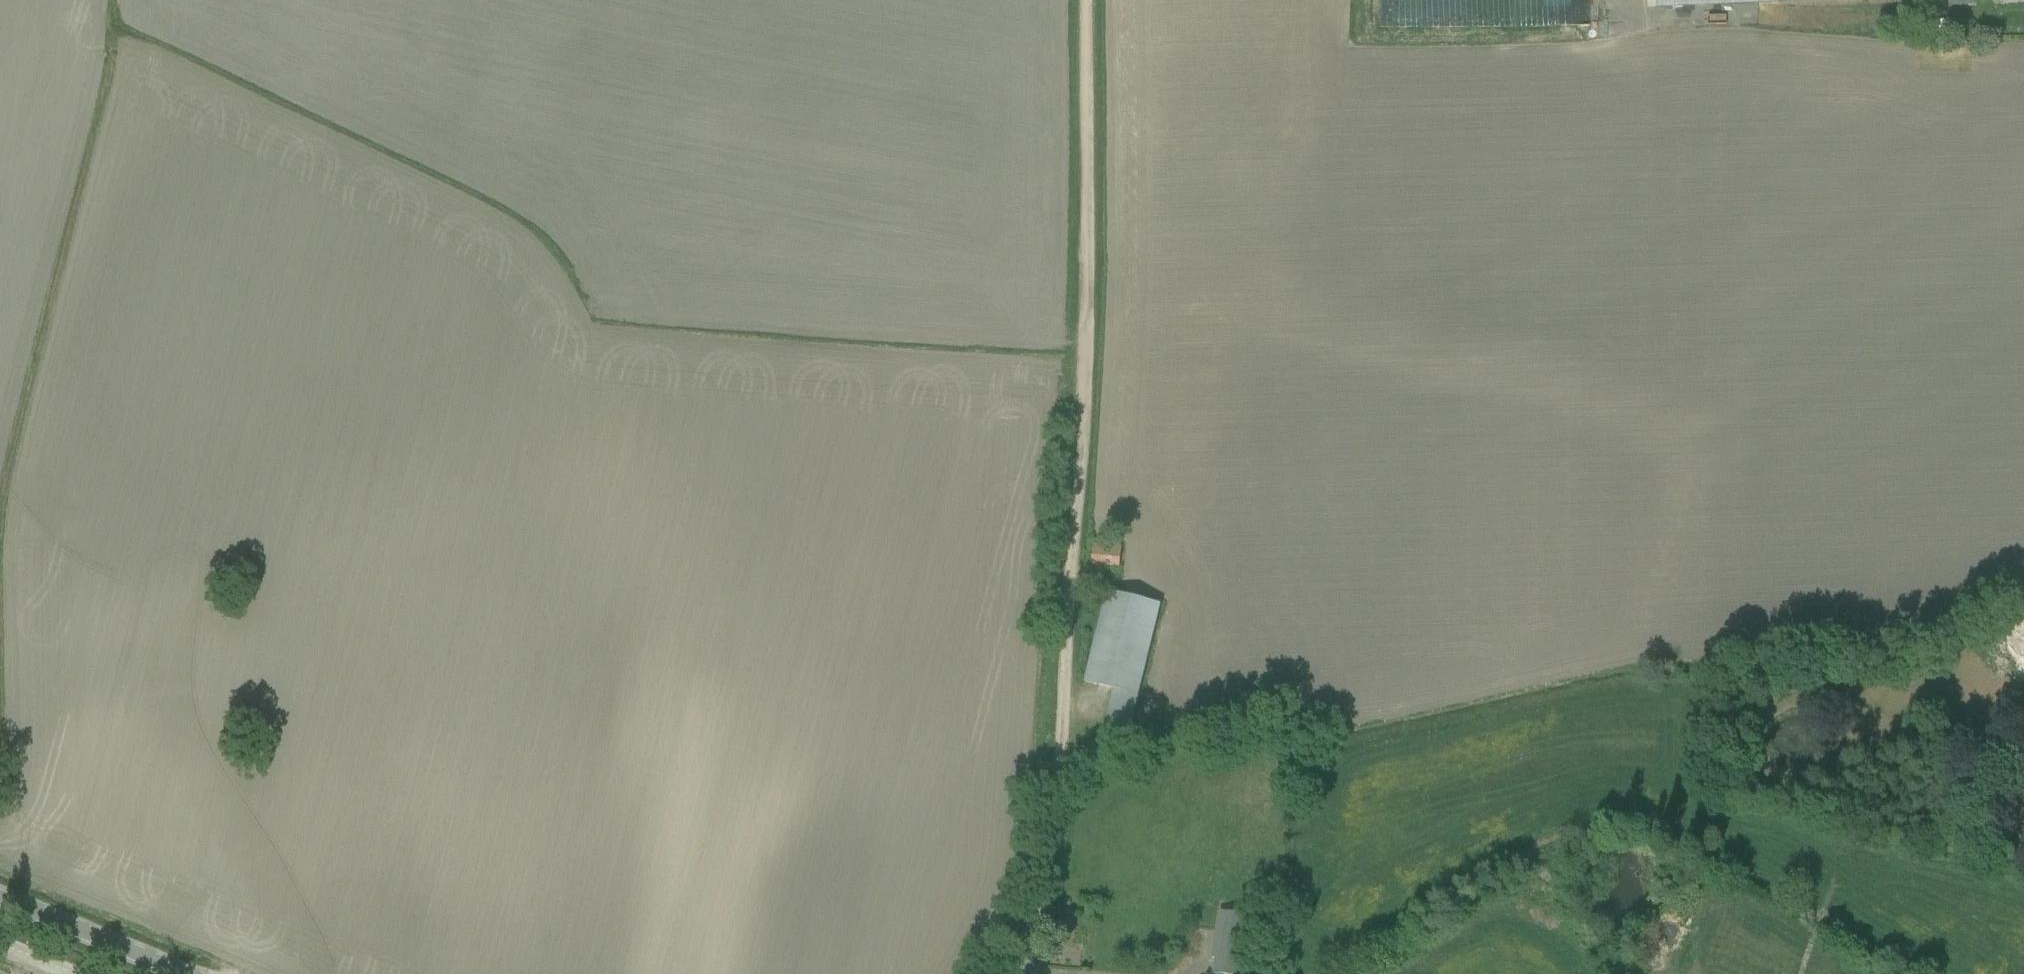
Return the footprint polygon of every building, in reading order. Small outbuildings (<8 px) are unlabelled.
[(1093,544),(1091,563),(1119,565),(1121,547),(1093,544)] [(1105,725),(1124,729),(1131,731),(1161,605),(1106,592),(1084,683),(1113,690),(1105,725)] [(1209,972),(1218,973),(1245,973),(1255,916),(1219,911),(1209,972)]
